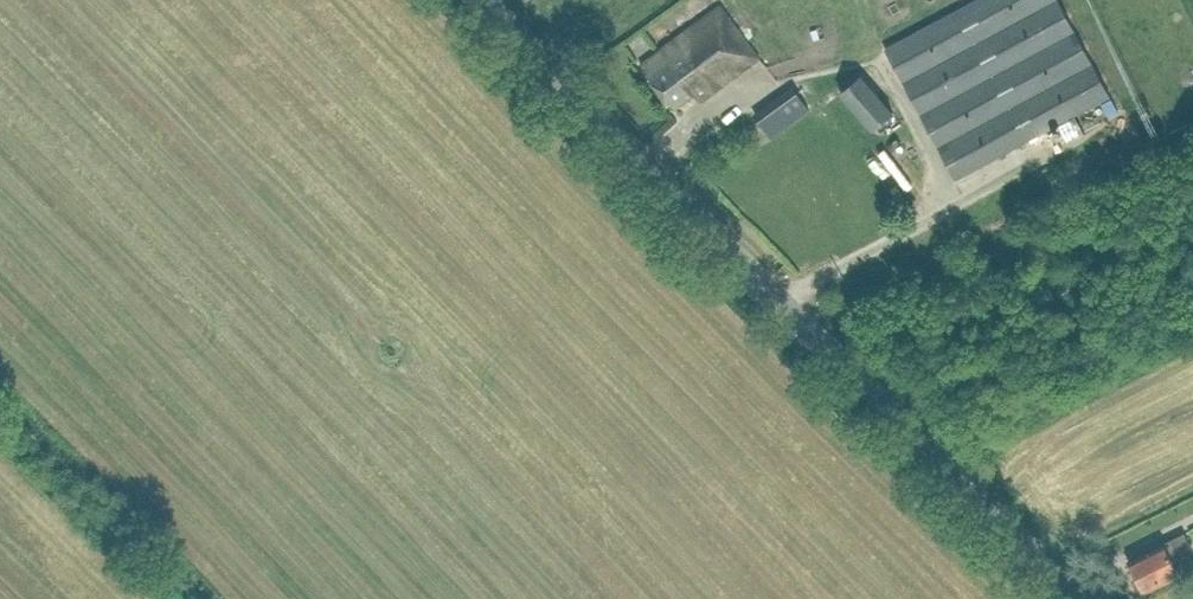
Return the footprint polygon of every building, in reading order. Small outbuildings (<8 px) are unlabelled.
[(748,4),(761,19),(773,9),(766,0),(753,0),(748,4)] [(1111,94),(1060,0),(975,0),(886,48),(956,178),(1111,94)] [(722,3),(640,64),(673,108),(694,93),(700,101),(761,56),(722,3)] [(854,145),(873,130),(895,111),(862,73),(822,107),(854,145)] [(779,100),(776,96),(753,112),(770,136),(809,108),(795,88),(779,100)] [(1144,591),(1181,573),(1174,558),(1192,549),(1185,533),(1166,542),(1166,541),(1129,560),(1144,591)]
